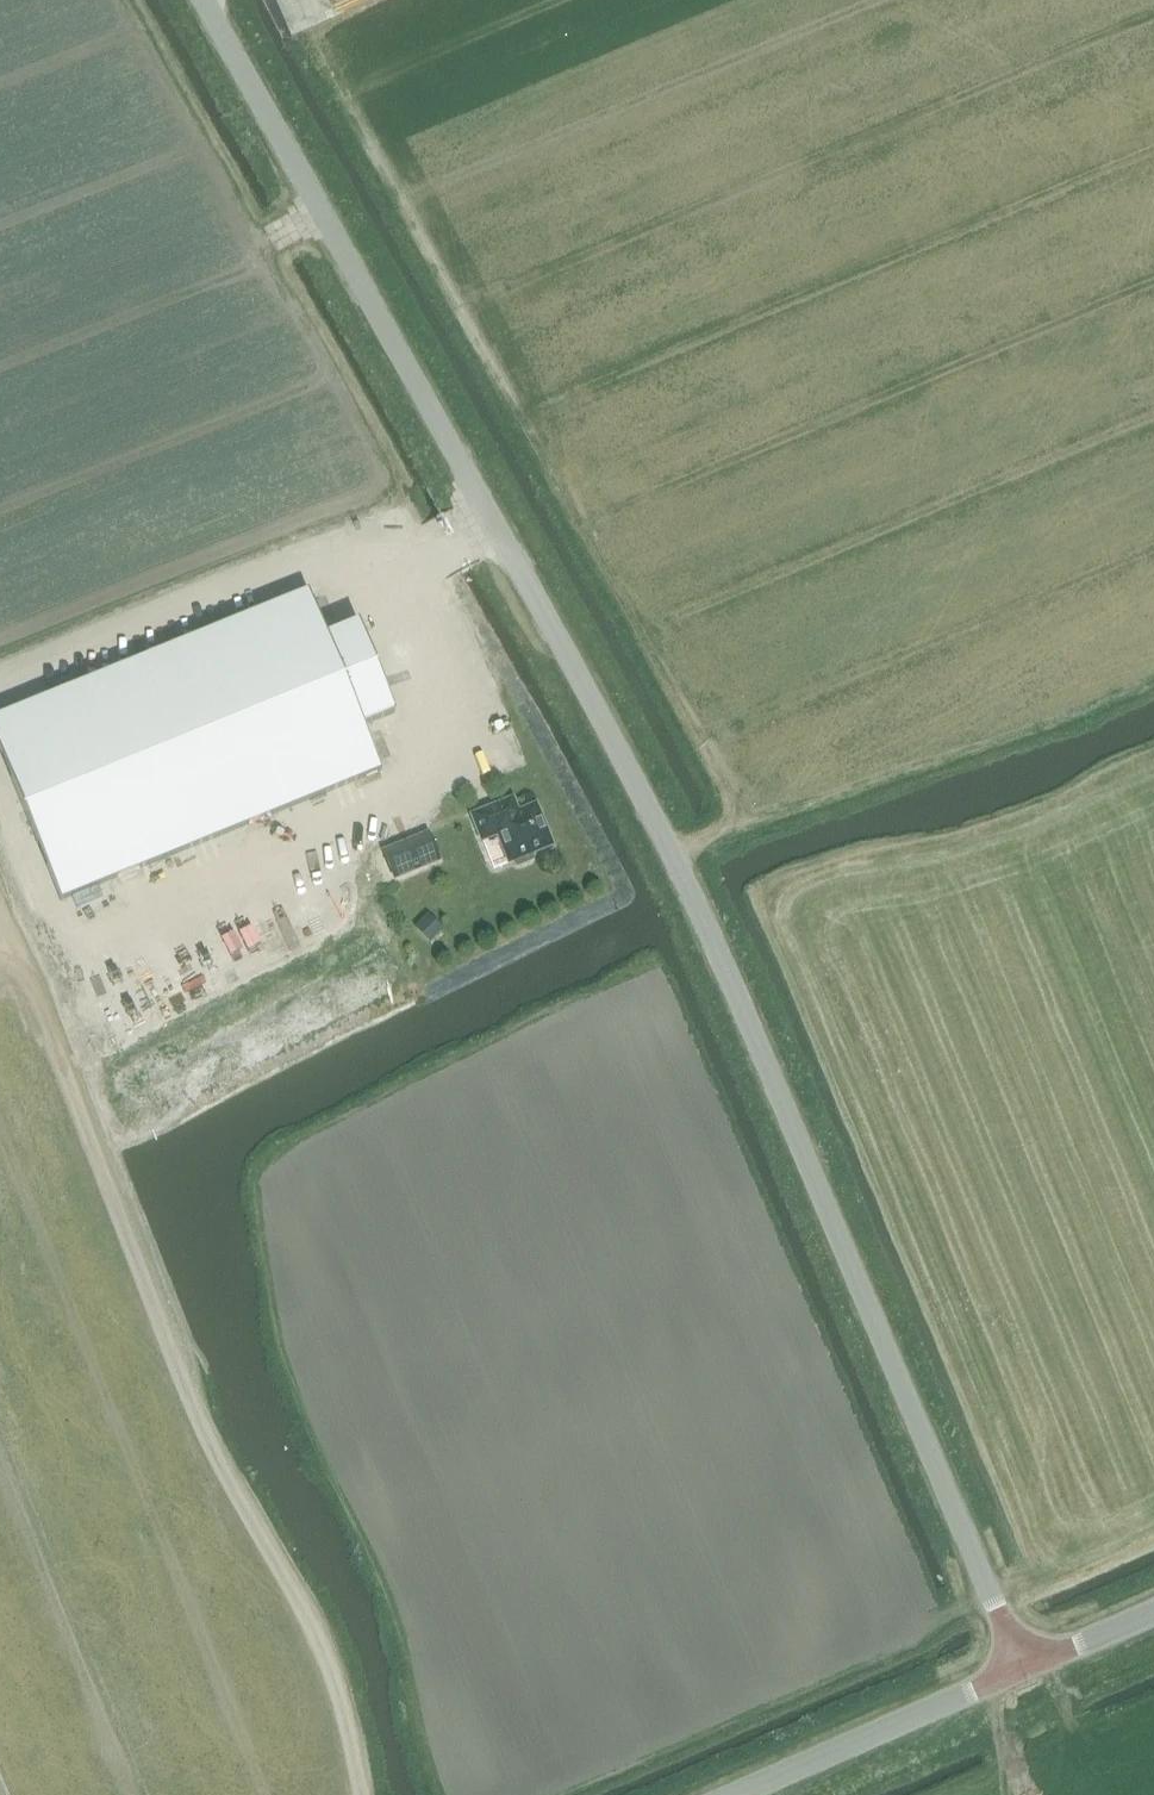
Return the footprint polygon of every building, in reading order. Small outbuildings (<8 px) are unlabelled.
[(394,714),(358,624),(325,637),(308,594),(0,718),(0,748),(62,899),(380,770),(362,727),(394,714)] [(481,843),(485,842),(497,838),(507,863),(508,865),(513,864),(517,868),(534,861),(533,854),(555,845),(537,802),(519,809),(514,797),(471,814),(481,843)] [(429,834),(384,852),(395,879),(440,861),(429,834)]
